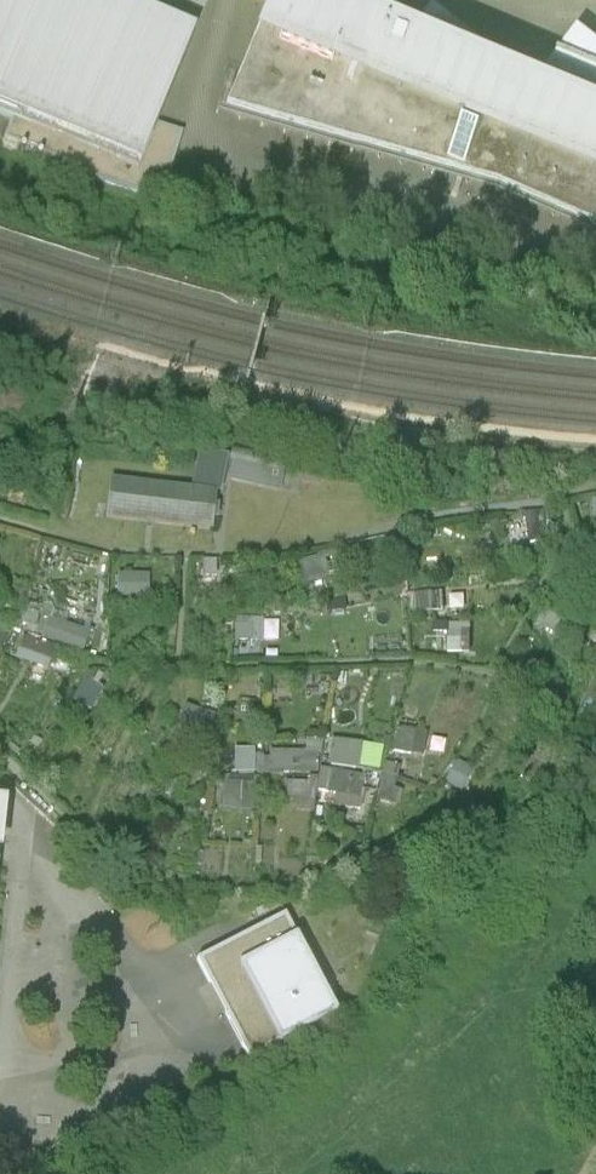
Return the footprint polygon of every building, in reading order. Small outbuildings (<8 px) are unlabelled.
[(17,107),(8,125),(60,153),(166,186),(190,122),(167,113),(210,0),(0,0),(0,99),(17,107)] [(366,0),(272,0),(233,100),(472,173),(519,187),(595,222),(595,38),(582,27),(545,74),(515,65),(441,1),(423,23),(366,0)] [(198,452),(195,487),(112,479),(108,520),(220,530),(226,455),(198,452)] [(119,596),(150,597),(150,576),(119,575),(119,596)] [(417,594),(418,612),(447,611),(446,593),(417,594)] [(47,621),(44,642),(88,649),(91,627),(47,621)] [(450,648),(451,623),(437,623),(437,648),(450,648)] [(453,623),(451,652),(473,653),(474,624),(453,623)] [(23,636),(18,660),(50,668),(55,644),(23,636)] [(425,755),(429,732),(402,726),(397,750),(425,755)] [(334,738),(331,766),(356,769),(359,741),(334,738)] [(309,746),(237,748),(237,774),(225,774),(226,807),(260,806),(259,778),(286,778),(286,813),(365,812),(364,770),(323,771),(322,739),(309,739),(309,746)] [(337,1018),(284,915),(197,961),(217,1000),(249,1062),(337,1018)]
